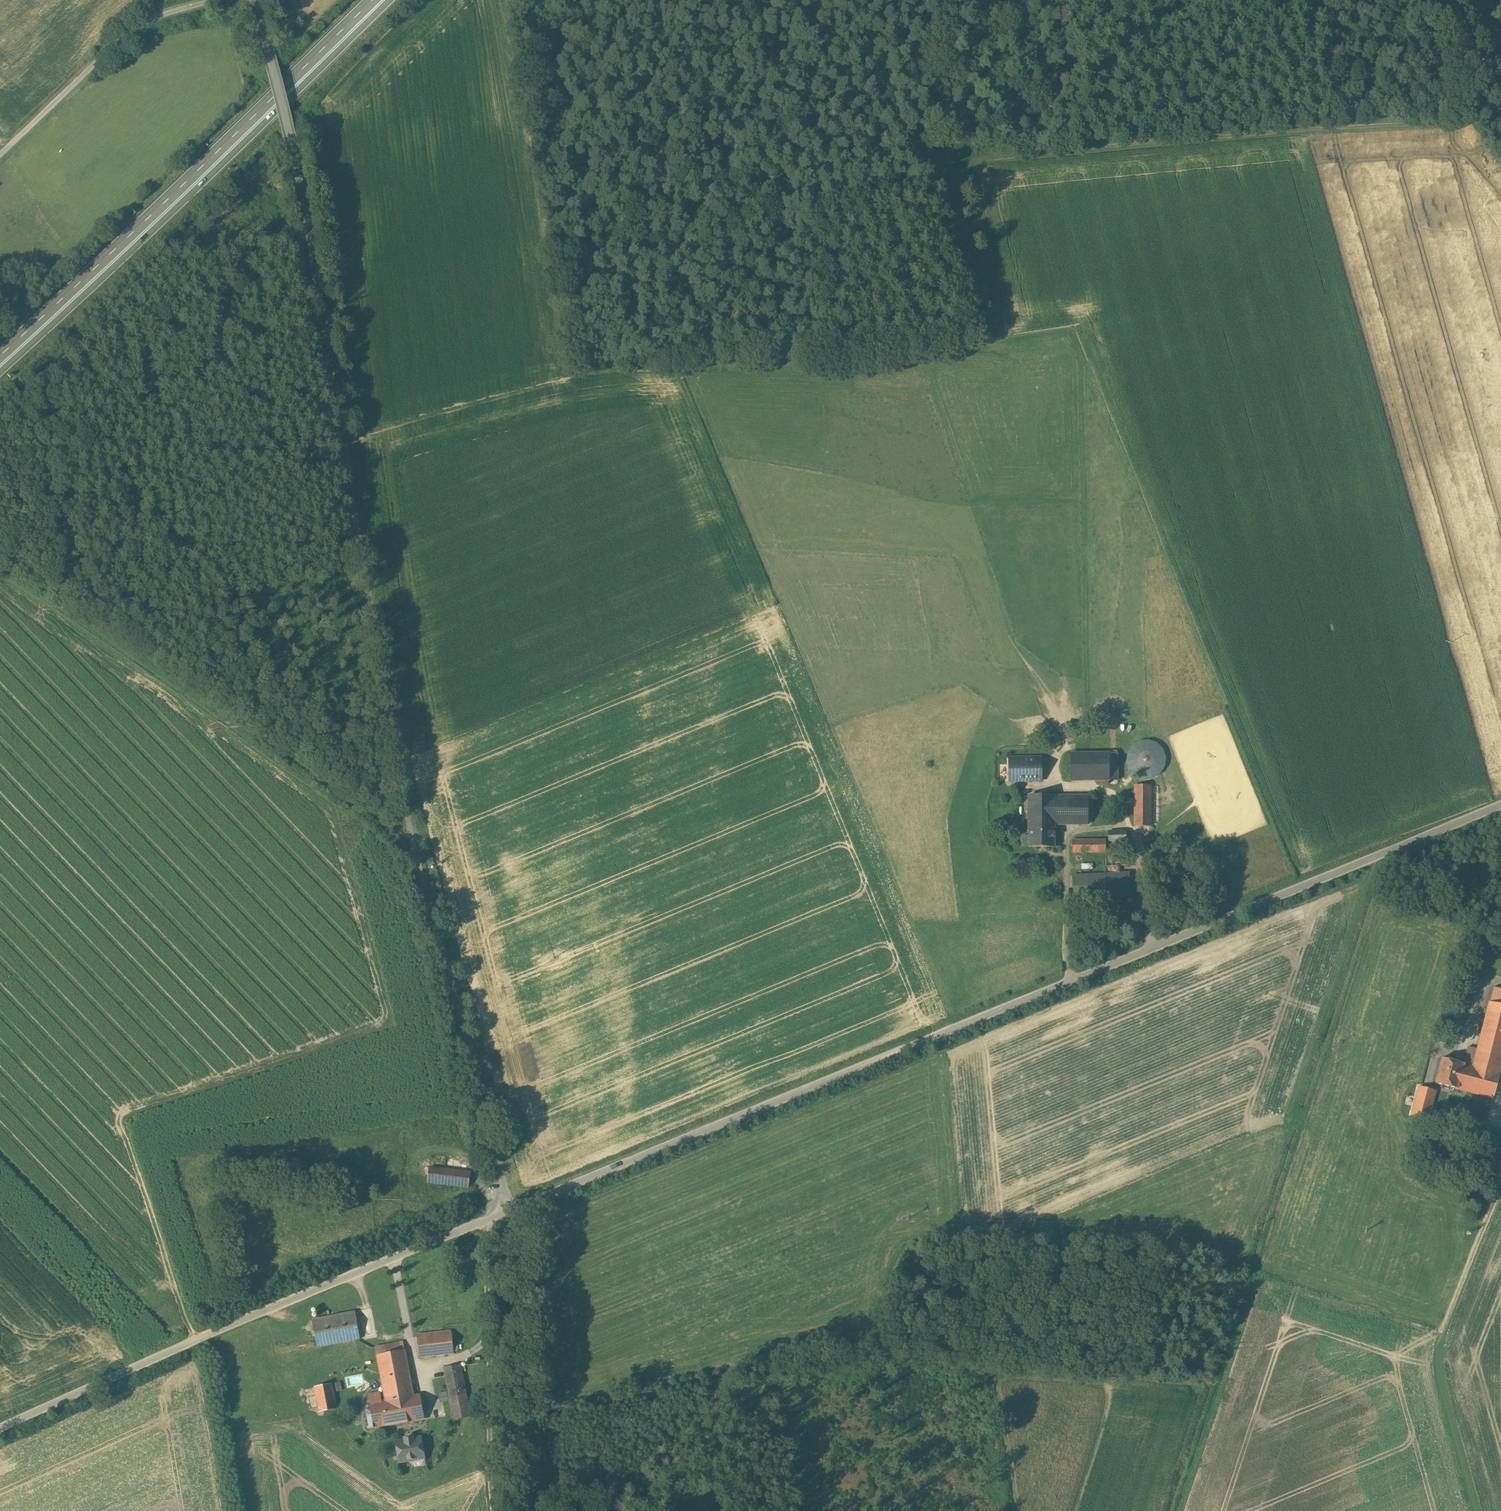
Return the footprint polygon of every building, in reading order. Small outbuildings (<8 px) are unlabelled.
[(1147,740),(1139,742),(1133,746),(1128,752),(1127,761),(1129,768),(1133,773),(1142,778),(1151,778),(1159,775),(1165,766),(1166,758),(1162,748),(1156,743),(1147,740)] [(1120,751),(1071,751),(1071,781),(1120,781),(1120,751)] [(1042,781),(1042,756),(1008,756),(1008,782),(1042,781)] [(1152,785),(1134,785),(1133,826),(1152,826),(1152,785)] [(1085,792),(1027,793),(1027,847),(1055,846),(1055,825),(1086,825),(1085,792)] [(1023,833),(1023,822),(1008,822),(1008,833),(1023,833)] [(1126,830),(1109,831),(1109,845),(1127,845),(1126,830)] [(1106,838),(1072,838),(1072,852),(1106,853),(1106,838)] [(1130,896),(1129,868),(1072,870),(1073,898),(1130,896)] [(1494,985),(1479,1046),(1469,1044),(1466,1058),(1444,1053),(1437,1083),(1497,1097),(1500,1079),(1500,987),(1494,985)] [(1442,1088),(1414,1082),(1407,1110),(1435,1116),(1442,1088)] [(471,1170),(429,1166),(427,1185),(469,1189),(471,1170)] [(360,1339),(355,1309),(312,1316),(317,1346),(360,1339)] [(451,1329),(417,1332),(419,1357),(454,1354),(451,1329)] [(414,1394),(404,1340),(376,1345),(384,1390),(368,1392),(374,1429),(425,1421),(420,1393),(414,1394)] [(471,1418),(461,1364),(445,1367),(454,1421),(471,1418)] [(338,1408),(333,1382),(314,1385),(319,1412),(338,1408)] [(427,1460),(423,1435),(414,1436),(414,1435),(404,1436),(404,1439),(395,1440),(399,1464),(427,1460)]
